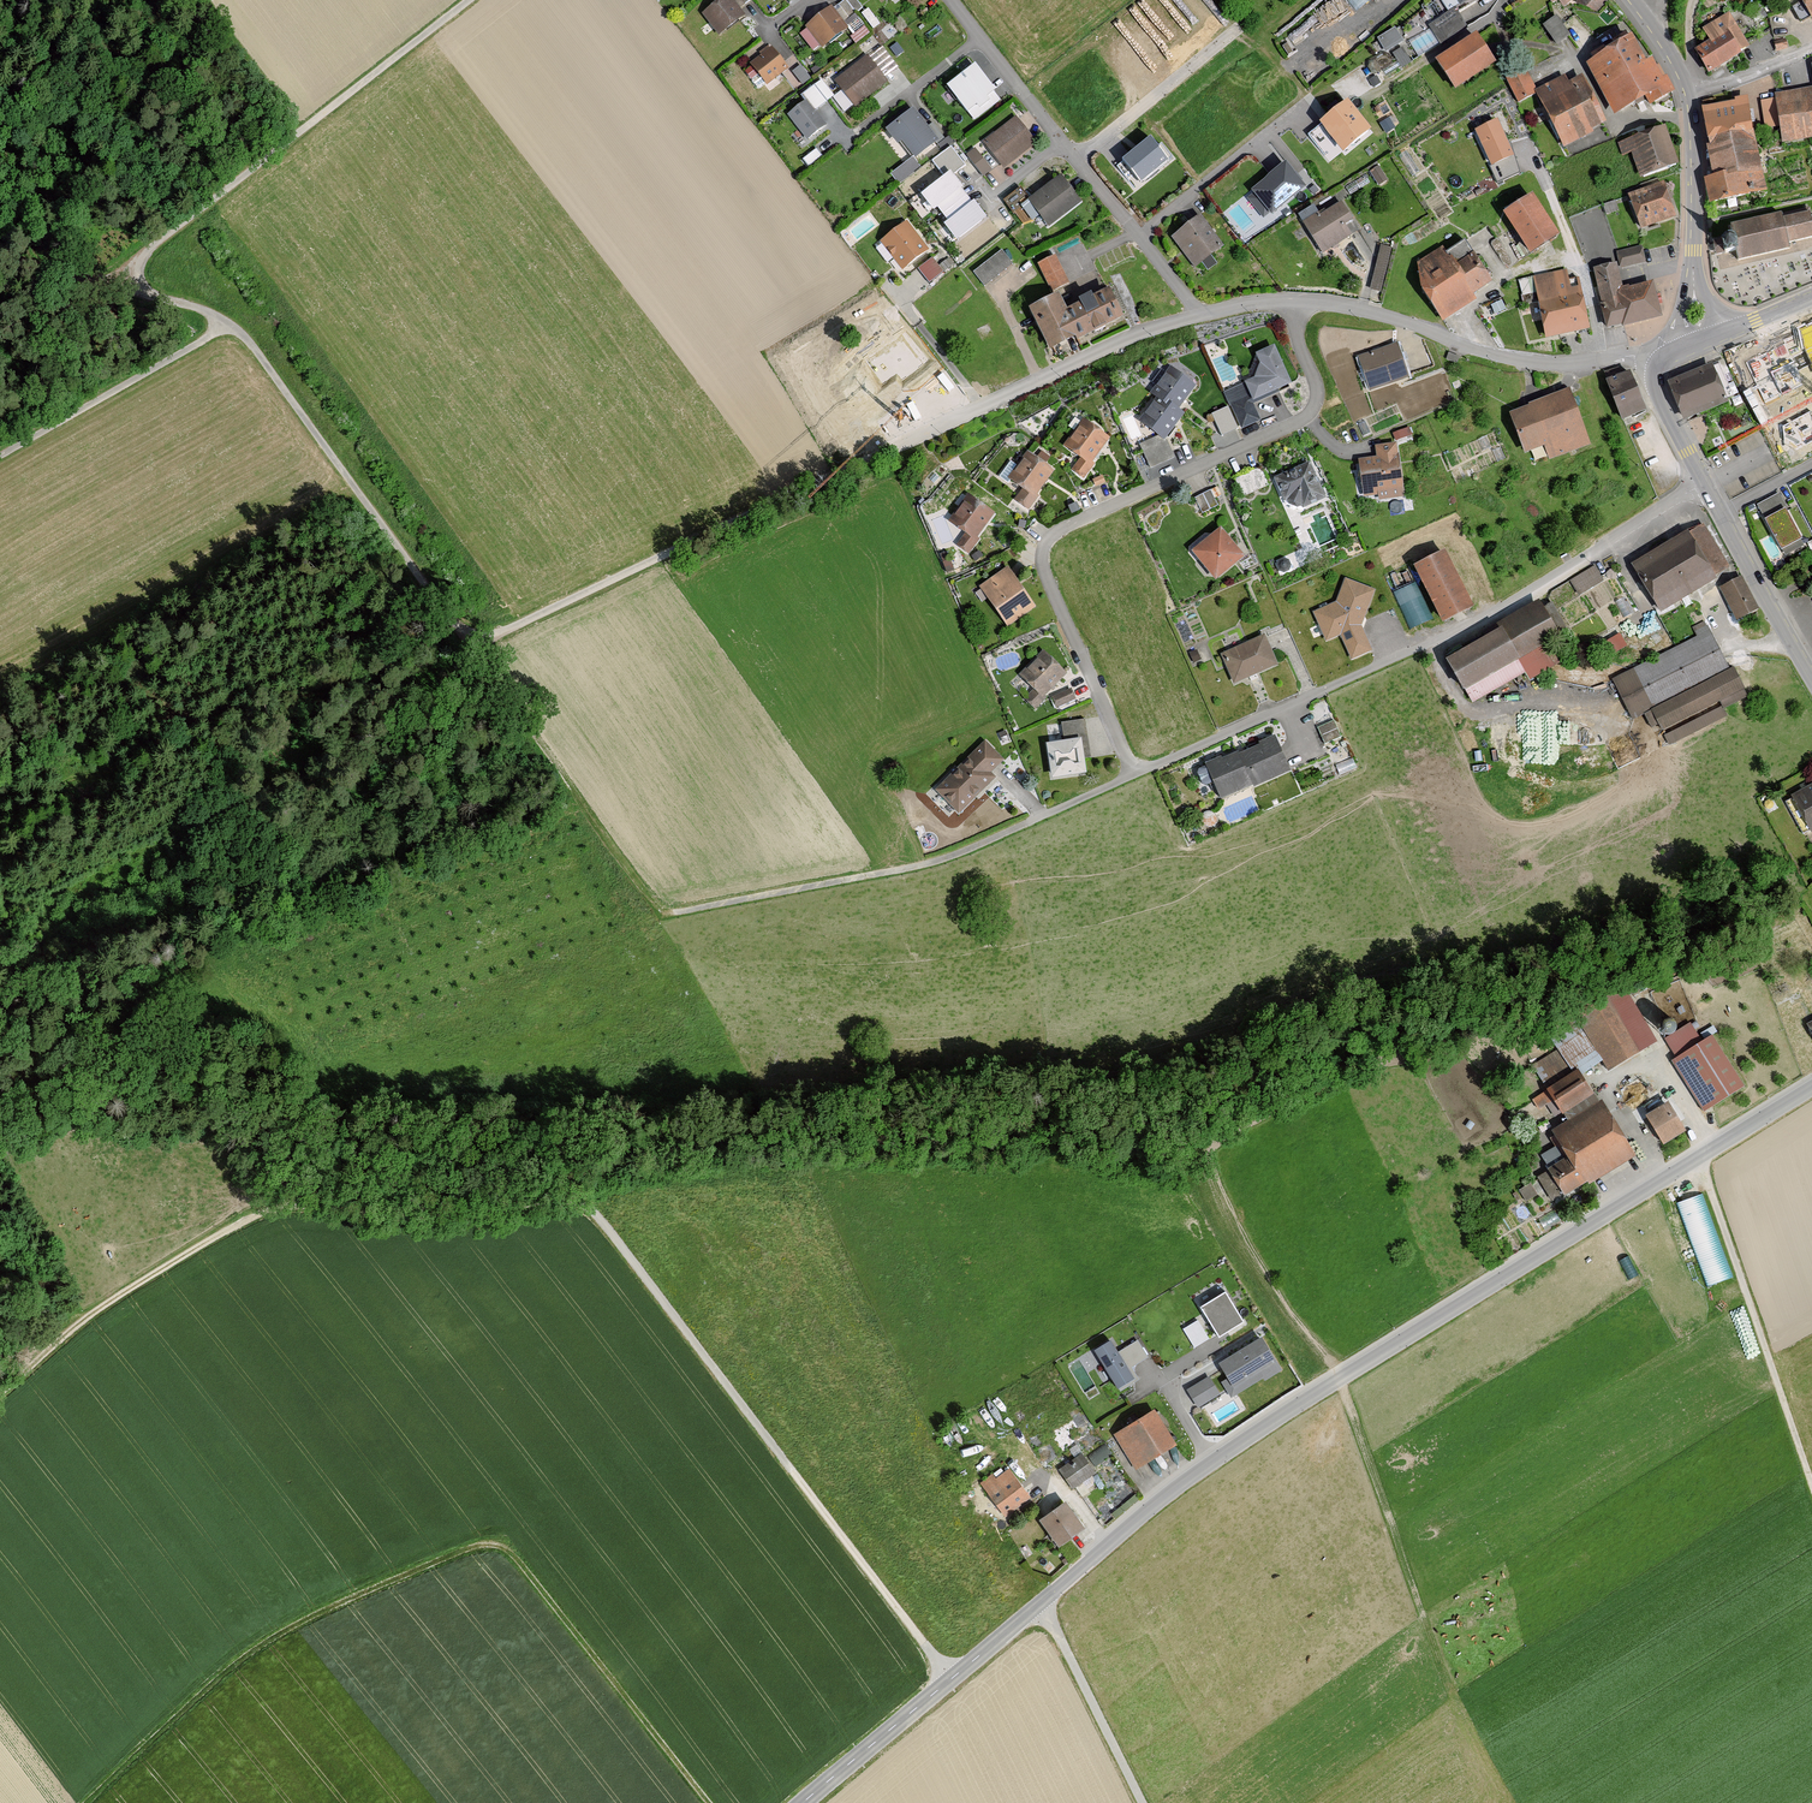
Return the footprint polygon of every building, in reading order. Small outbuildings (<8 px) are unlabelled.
[(703,11),(717,31),(742,14),(732,0),(719,0),(703,11)] [(1809,18),(1811,17),(1811,0),(1799,0),(1809,18)] [(830,5),(805,25),(821,46),(846,26),(830,5)] [(1462,7),(1431,19),(1438,38),(1469,27),(1462,7)] [(1696,52),(1709,72),(1751,45),(1728,10),(1700,29),(1710,43),(1696,52)] [(1558,42),(1572,33),(1559,13),(1545,21),(1558,42)] [(1388,50),(1406,38),(1398,24),(1379,36),(1388,50)] [(1494,64),(1475,38),(1435,66),(1454,93),(1494,64)] [(1627,39),(1582,63),(1609,113),(1654,89),(1627,39)] [(769,41),(741,61),(760,87),(788,66),(769,41)] [(1405,44),(1394,50),(1402,65),(1413,59),(1405,44)] [(879,66),(892,61),(886,45),(873,50),(879,66)] [(887,83),(865,54),(831,79),(853,109),(887,83)] [(802,63),(794,68),(803,81),(811,76),(802,63)] [(998,85),(982,67),(956,90),(972,108),(998,85)] [(1569,73),(1533,92),(1562,144),(1598,124),(1569,73)] [(1773,94),(1778,143),(1811,139),(1811,89),(1773,94)] [(825,125),(804,96),(783,111),(805,140),(825,125)] [(1710,201),(1767,189),(1748,96),(1702,105),(1713,174),(1705,176),(1710,201)] [(1371,130),(1348,102),(1319,126),(1343,154),(1371,130)] [(939,143),(919,113),(898,127),(917,157),(939,143)] [(1014,117),(981,142),(1002,168),(1034,143),(1014,117)] [(1513,158),(1498,122),(1475,132),(1491,167),(1513,158)] [(1676,163),(1663,127),(1617,143),(1622,155),(1629,152),(1638,177),(1676,163)] [(908,157),(914,152),(905,140),(899,144),(908,157)] [(1168,162),(1150,140),(1123,163),(1141,184),(1168,162)] [(976,145),(967,153),(986,174),(995,165),(976,145)] [(913,153),(892,172),(899,180),(920,161),(913,153)] [(1306,190),(1284,164),(1252,192),(1254,194),(1247,200),(1264,220),(1270,215),(1273,218),(1306,190)] [(945,172),(916,194),(928,209),(933,206),(943,219),(938,223),(952,241),(981,218),(945,172)] [(1058,175),(1027,199),(1047,225),(1078,200),(1058,175)] [(1672,218),(1659,184),(1625,198),(1638,231),(1672,218)] [(1528,192),(1498,212),(1525,253),(1555,233),(1528,192)] [(1319,252),(1357,230),(1340,202),(1303,223),(1319,252)] [(1726,225),(1733,261),(1787,250),(1785,243),(1811,238),(1811,235),(1811,234),(1811,215),(1809,216),(1808,209),(1726,225)] [(1196,217),(1169,237),(1192,268),(1219,248),(1196,217)] [(904,221),(878,241),(901,270),(927,249),(904,221)] [(1382,289),(1393,245),(1382,242),(1371,286),(1382,289)] [(975,269),(986,283),(1015,260),(1004,246),(975,269)] [(1405,272),(1439,323),(1472,302),(1468,296),(1487,283),(1467,252),(1451,263),(1441,248),(1405,272)] [(1058,251),(1039,260),(1053,290),(1072,281),(1058,251)] [(919,266),(931,280),(946,267),(934,253),(919,266)] [(1606,329),(1660,318),(1657,302),(1654,286),(1652,279),(1619,286),(1615,265),(1594,270),(1606,329)] [(1542,337),(1588,328),(1576,268),(1531,277),(1542,337)] [(1077,337),(1120,317),(1107,289),(1064,309),(1077,337)] [(1043,353),(1077,337),(1064,309),(1055,291),(1021,308),(1043,353)] [(1778,348),(1793,377),(1811,367),(1811,330),(1778,348)] [(864,360),(882,385),(898,373),(903,380),(925,365),(902,333),(864,360)] [(1392,340),(1352,353),(1365,392),(1405,379),(1392,340)] [(1239,430),(1260,421),(1252,405),(1291,387),(1271,345),(1252,354),(1256,364),(1252,378),(1241,382),(1248,396),(1228,405),(1239,430)] [(1457,353),(1447,352),(1446,359),(1455,361),(1457,353)] [(1702,412),(1728,401),(1712,363),(1670,381),(1686,419),(1702,412)] [(1171,364),(1152,395),(1184,414),(1203,384),(1171,364)] [(1628,371),(1604,381),(1619,418),(1643,409),(1628,371)] [(816,406),(834,431),(850,419),(855,426),(876,411),(853,379),(816,406)] [(1567,388),(1505,413),(1522,454),(1541,446),(1547,461),(1589,444),(1584,431),(1567,388)] [(1184,414),(1152,395),(1137,419),(1169,438),(1184,414)] [(1078,417),(1061,445),(1075,460),(1068,472),(1085,482),(1112,438),(1078,417)] [(1370,455),(1355,457),(1360,496),(1375,494),(1376,498),(1401,494),(1393,441),(1369,444),(1370,455)] [(1055,470),(1023,448),(1001,478),(1022,492),(1015,501),(1027,510),(1055,470)] [(1180,468),(1171,448),(1148,458),(1157,478),(1180,468)] [(1307,461),(1271,475),(1285,511),(1321,497),(1307,461)] [(1270,493),(1261,476),(1238,487),(1246,504),(1270,493)] [(1204,509),(1219,501),(1211,486),(1196,494),(1204,509)] [(997,511),(968,491),(948,520),(965,533),(957,544),(969,552),(997,511)] [(1778,501),(1751,515),(1774,559),(1801,544),(1778,501)] [(1216,526),(1186,549),(1211,581),(1241,558),(1216,526)] [(1684,535),(1630,568),(1657,613),(1711,580),(1684,535)] [(1467,607),(1439,550),(1409,564),(1437,622),(1467,607)] [(1409,626),(1426,621),(1409,564),(1392,569),(1409,626)] [(1004,566),(977,586),(1006,626),(1034,607),(1004,566)] [(1592,567),(1553,591),(1562,606),(1602,582),(1592,567)] [(1739,576),(1716,588),(1735,622),(1757,610),(1739,576)] [(1334,603),(1311,612),(1322,643),(1338,637),(1347,662),(1370,653),(1360,626),(1373,591),(1343,580),(1334,603)] [(1533,610),(1447,662),(1471,701),(1520,671),(1526,681),(1550,667),(1538,646),(1551,638),(1540,620),(1533,610)] [(1709,630),(1611,677),(1629,715),(1649,705),(1668,745),(1727,717),(1722,707),(1741,698),(1725,663),(1709,630)] [(1624,644),(1617,632),(1594,645),(1601,657),(1624,644)] [(1260,634),(1217,654),(1230,684),(1274,664),(1260,634)] [(1032,708),(1066,676),(1042,651),(1015,675),(1030,691),(1022,698),(1032,708)] [(1052,691),(1060,706),(1078,697),(1071,682),(1052,691)] [(1319,724),(1327,741),(1343,734),(1335,717),(1319,724)] [(1041,743),(1046,778),(1082,774),(1080,758),(1088,757),(1083,718),(1045,724),(1048,742),(1041,743)] [(1271,737),(1201,765),(1216,802),(1286,774),(1271,737)] [(983,743),(933,791),(955,814),(992,778),(987,773),(1000,761),(983,743)] [(1809,832),(1811,830),(1811,782),(1788,796),(1809,832)] [(1705,1109),(1748,1085),(1717,1031),(1706,1037),(1693,1015),(1662,1033),(1705,1109)] [(1564,1063),(1543,1077),(1549,1086),(1574,1070),(1560,1048),(1555,1051),(1564,1063)] [(1533,1062),(1542,1076),(1562,1063),(1553,1049),(1533,1062)] [(1681,1131),(1665,1104),(1643,1118),(1659,1144),(1681,1131)] [(1633,1157),(1605,1112),(1553,1144),(1564,1162),(1546,1173),(1563,1201),(1633,1157)] [(1534,1180),(1521,1185),(1527,1199),(1539,1194),(1534,1180)] [(1708,1284),(1734,1274),(1704,1191),(1669,1203),(1685,1246),(1693,1243),(1708,1284)] [(1244,1315),(1225,1287),(1201,1303),(1219,1331),(1244,1315)] [(1199,1316),(1184,1325),(1195,1344),(1211,1336),(1199,1316)] [(1282,1368),(1261,1334),(1219,1358),(1229,1374),(1221,1379),(1231,1396),(1263,1377),(1264,1379),(1282,1368)] [(1115,1352),(1106,1337),(1089,1347),(1117,1392),(1136,1380),(1128,1366),(1145,1356),(1135,1339),(1115,1352)] [(1220,1392),(1209,1374),(1187,1387),(1198,1406),(1220,1392)] [(1150,1408),(1111,1434),(1135,1470),(1174,1444),(1150,1408)] [(1090,1471),(1076,1453),(1055,1468),(1069,1487),(1090,1471)] [(1027,1497),(1005,1467),(981,1485),(1002,1515),(1027,1497)] [(1079,1526),(1059,1499),(1035,1516),(1055,1544),(1079,1526)]
